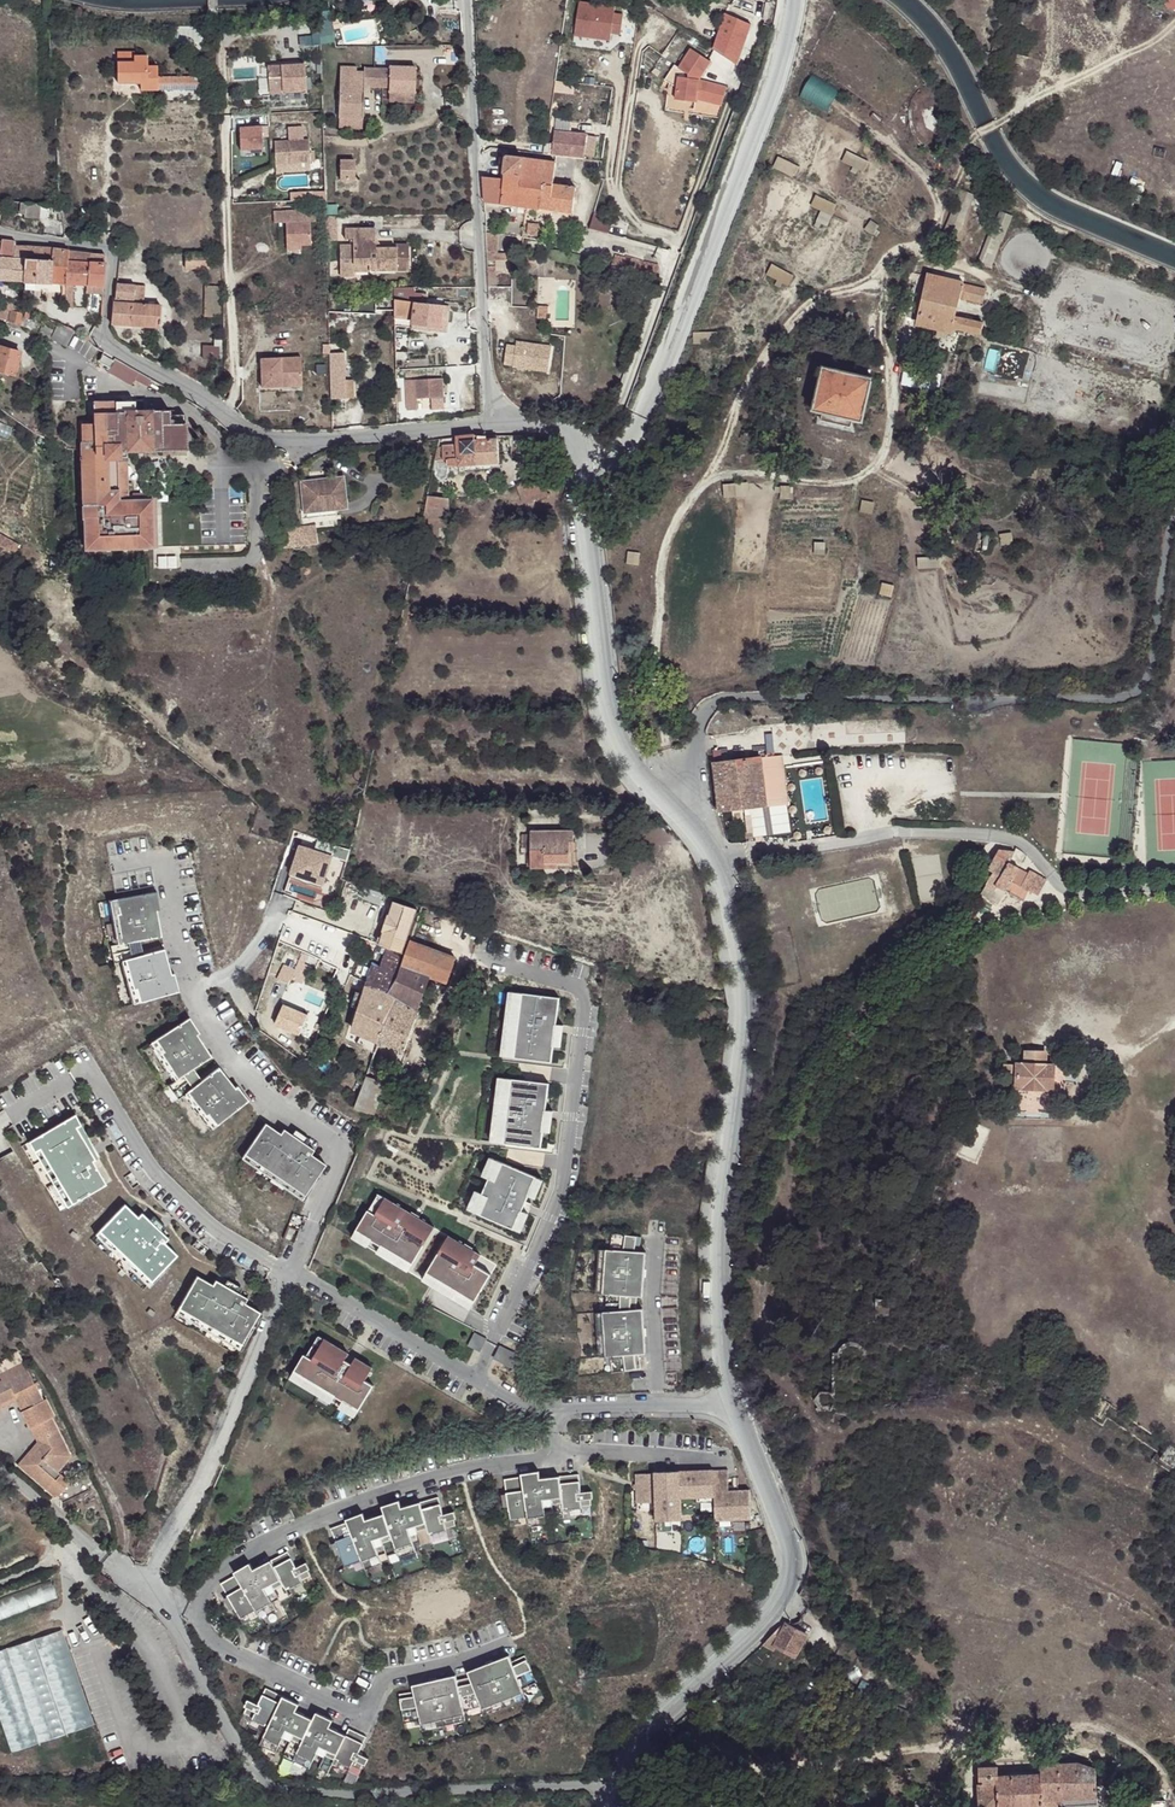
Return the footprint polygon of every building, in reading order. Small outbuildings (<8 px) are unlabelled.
[(1174,8),(1174,0),(1165,0),(1163,7),(1174,8)] [(713,54),(737,70),(752,29),(724,19),(713,54)] [(586,68),(600,71),(603,56),(589,53),(586,68)] [(690,53),(679,71),(691,79),(691,83),(679,81),(675,103),(696,107),(697,103),(721,110),(725,92),(699,84),(711,66),(690,53)] [(1014,64),(1036,69),(1037,63),(1022,60),(1023,55),(1016,53),(1014,64)] [(118,54),(118,65),(135,64),(135,58),(135,54),(118,54)] [(135,64),(118,65),(118,84),(142,84),(143,91),(160,91),(159,80),(159,68),(150,68),(150,58),(135,58),(135,64)] [(914,86),(922,82),(909,65),(903,69),(914,86)] [(276,67),(276,93),(313,93),(313,67),(276,67)] [(419,69),(393,68),(392,71),(367,70),(367,75),(359,75),(359,68),(343,67),(341,119),(366,120),(367,87),(392,88),(392,93),(418,94),(419,69)] [(798,97),(827,111),(837,90),(809,76),(798,97)] [(159,80),(160,91),(211,90),(211,79),(159,80)] [(418,94),(392,93),(391,102),(417,103),(418,94)] [(366,120),(341,119),(341,129),(365,129),(366,120)] [(240,125),(240,147),(262,146),(261,124),(240,125)] [(290,141),(276,141),(276,164),(311,162),(311,161),(310,151),(309,139),(303,140),(302,127),(289,128),(290,141)] [(584,140),(555,137),(554,148),(553,160),(583,164),(584,142),(584,140)] [(584,142),(583,164),(596,165),(597,143),(584,142)] [(863,171),(869,160),(847,149),(841,160),(863,171)] [(502,182),(482,182),(482,206),(572,217),(575,191),(551,189),(554,167),(504,161),(502,182)] [(343,162),(343,181),(358,181),(358,162),(343,162)] [(300,193),(300,201),(329,199),(328,191),(300,193)] [(822,211),(818,221),(827,225),(837,203),(815,193),(810,205),(822,211)] [(318,209),(275,212),(275,223),(287,222),(289,249),(300,249),(300,245),(311,244),(310,222),(319,221),(318,209)] [(1000,241),(1011,217),(1002,212),(991,237),(1000,241)] [(612,219),(593,214),(588,232),(606,237),(612,219)] [(491,219),(483,219),(484,246),(494,246),(494,235),(492,234),(491,219)] [(527,236),(537,237),(539,227),(528,226),(527,236)] [(375,243),(378,239),(379,230),(348,229),(348,240),(356,239),(356,247),(343,247),(342,272),(356,272),(356,264),(371,264),(371,271),(372,274),(375,275),(378,274),(379,271),(379,264),(384,264),(384,271),(411,270),(411,246),(397,247),(397,250),(387,251),(383,253),(375,243)] [(387,251),(378,239),(375,243),(383,253),(387,251)] [(24,283),(34,283),(62,285),(61,292),(66,292),(66,285),(87,286),(101,286),(101,290),(104,291),(106,256),(16,248),(16,243),(3,242),(2,245),(0,244),(0,251),(2,251),(2,260),(0,260),(0,281),(24,283)] [(494,246),(484,246),(485,262),(496,261),(494,246)] [(588,250),(586,256),(642,269),(643,263),(625,258),(624,260),(588,250)] [(572,262),(580,264),(581,257),(574,255),(572,262)] [(496,261),(485,262),(487,308),(498,307),(496,261)] [(771,263),(766,274),(788,285),(794,274),(771,263)] [(932,265),(928,277),(948,282),(950,273),(951,269),(932,265)] [(950,273),(948,282),(962,285),(963,285),(965,276),(950,273)] [(948,282),(928,277),(918,325),(952,334),(953,330),(981,336),(983,325),(955,320),(958,307),(959,299),(983,303),(986,293),(961,288),(962,285),(948,282)] [(24,291),(34,291),(34,283),(24,283),(24,291)] [(116,305),(115,326),(162,329),(162,307),(144,306),(135,306),(136,284),(121,285),(116,305)] [(145,285),(136,284),(135,306),(144,306),(145,285)] [(86,305),(87,286),(66,285),(66,292),(65,304),(86,305)] [(397,288),(397,300),(397,311),(397,327),(447,332),(448,311),(442,310),(442,305),(427,303),(428,295),(417,294),(417,289),(397,288)] [(24,291),(23,299),(37,300),(37,292),(34,291),(24,291)] [(542,304),(544,304),(544,296),(532,297),(532,309),(541,309),(542,304)] [(397,311),(397,300),(377,299),(377,311),(397,311)] [(959,299),(958,307),(996,315),(997,307),(983,303),(959,299)] [(8,302),(0,301),(0,320),(20,324),(23,313),(16,312),(14,310),(12,306),(8,302)] [(23,303),(8,302),(12,306),(14,310),(16,312),(23,313),(23,303)] [(45,321),(28,317),(26,325),(43,329),(45,321)] [(43,329),(40,336),(49,342),(56,324),(45,321),(43,329)] [(76,333),(56,324),(49,342),(68,352),(76,333)] [(693,342),(715,342),(714,331),(693,331),(693,342)] [(211,340),(211,345),(200,346),(199,360),(218,360),(219,339),(211,340)] [(21,352),(0,346),(0,372),(14,376),(21,352)] [(332,348),(333,361),(342,361),(343,347),(332,348)] [(144,379),(167,390),(107,358),(104,363),(111,368),(108,373),(116,378),(117,374),(141,386),(142,384),(144,379)] [(304,358),(263,360),(265,388),(284,388),(284,383),(305,382),(304,358)] [(333,368),(333,398),(347,398),(347,367),(333,368)] [(354,367),(347,367),(347,398),(355,398),(354,367)] [(923,387),(924,369),(903,368),(901,385),(923,387)] [(822,415),(849,421),(854,422),(861,423),(869,380),(821,370),(812,413),(822,415)] [(164,395),(167,390),(144,379),(142,384),(164,395)] [(442,381),(415,383),(416,400),(443,399),(442,381)] [(404,391),(392,391),(392,401),(405,401),(404,391)] [(94,425),(82,426),(83,443),(81,443),(85,528),(86,528),(88,560),(247,553),(246,526),(180,529),(180,523),(152,525),(151,502),(129,503),(127,453),(188,450),(186,415),(174,416),(174,410),(162,410),(161,410),(145,410),(144,401),(122,402),(122,398),(115,399),(115,402),(93,403),(94,425)] [(848,427),(849,421),(822,415),(821,422),(848,427)] [(447,460),(448,468),(460,467),(460,471),(498,468),(497,456),(511,455),(512,457),(523,457),(523,453),(534,452),(533,444),(537,444),(538,435),(473,436),(455,438),(456,446),(442,448),(443,461),(447,460)] [(437,449),(434,462),(443,461),(442,448),(437,449)] [(345,478),(303,482),(306,512),(307,519),(338,515),(337,504),(347,503),(345,478)] [(727,483),(728,496),(749,495),(748,482),(727,483)] [(429,529),(440,528),(440,519),(449,518),(450,499),(428,498),(424,518),(430,518),(429,529)] [(440,528),(449,528),(449,518),(440,519),(440,528)] [(439,537),(440,528),(429,529),(428,536),(439,537)] [(975,535),(974,551),(988,553),(990,536),(975,535)] [(438,556),(421,556),(420,566),(437,567),(438,556)] [(760,757),(761,768),(782,766),(781,755),(774,756),(760,757)] [(713,763),(719,812),(765,807),(761,768),(760,757),(717,762),(713,763)] [(761,768),(765,807),(786,805),(782,766),(761,768)] [(552,864),(580,863),(579,831),(536,833),(538,870),(552,869),(552,864)] [(349,851),(335,846),(332,857),(347,861),(349,851)] [(325,886),(332,857),(300,849),(292,877),(325,886)] [(1028,892),(1038,897),(1047,881),(1031,871),(1029,874),(1010,864),(1015,854),(1009,853),(1009,850),(1005,849),(1005,853),(999,852),(989,871),(994,874),(987,887),(996,892),(998,888),(1023,901),(1028,892)] [(155,891),(115,898),(118,912),(115,913),(120,942),(120,943),(139,940),(160,936),(155,910),(158,909),(155,891)] [(118,912),(115,898),(107,900),(115,943),(120,942),(115,913),(118,912)] [(390,916),(380,945),(402,952),(418,910),(395,902),(390,916)] [(417,922),(412,938),(422,942),(427,926),(417,922)] [(410,942),(453,957),(460,938),(427,926),(422,942),(412,938),(410,942)] [(120,943),(109,945),(113,963),(124,960),(142,954),(139,940),(120,943)] [(410,942),(404,961),(388,952),(387,952),(385,955),(381,967),(374,963),(368,980),(353,1030),(371,1039),(366,1049),(375,1053),(378,1042),(405,1050),(419,1011),(417,1010),(430,976),(447,982),(455,958),(453,957),(410,942)] [(142,954),(124,960),(125,961),(132,988),(135,988),(139,1001),(178,991),(173,973),(170,973),(163,948),(142,954)] [(368,980),(374,963),(365,959),(357,975),(368,980)] [(125,961),(119,962),(131,1003),(139,1001),(135,988),(132,988),(125,961)] [(275,978),(285,985),(294,969),(284,963),(275,978)] [(514,993),(506,993),(499,1059),(507,1060),(514,993)] [(556,998),(514,993),(507,1060),(549,1064),(551,1046),(553,1025),(556,998)] [(188,1017),(155,1039),(162,1051),(160,1052),(176,1077),(176,1078),(192,1068),(210,1056),(196,1034),(198,1032),(188,1017)] [(561,1026),(553,1025),(551,1046),(558,1047),(561,1026)] [(155,1039),(147,1043),(171,1080),(176,1077),(160,1052),(162,1051),(155,1039)] [(1017,1089),(1031,1089),(1039,1089),(1052,1089),(1052,1066),(1044,1066),(1044,1055),(1026,1054),(1025,1066),(1006,1066),(1006,1077),(1017,1077),(1017,1089)] [(200,1080),(186,1091),(187,1092),(205,1115),(207,1113),(216,1124),(247,1100),(236,1085),(234,1087),(217,1066),(200,1080)] [(192,1068),(176,1078),(166,1084),(177,1099),(186,1091),(200,1080),(192,1068)] [(366,1077),(354,1108),(374,1114),(384,1083),(366,1077)] [(503,1080),(497,1080),(490,1142),(497,1143),(503,1080)] [(497,1143),(539,1148),(541,1131),(543,1110),(546,1085),(503,1080),(497,1143)] [(408,1087),(405,1094),(404,1096),(418,1102),(422,1093),(412,1088),(408,1087)] [(187,1092),(183,1096),(209,1130),(216,1124),(207,1113),(205,1115),(187,1092)] [(551,1111),(543,1110),(541,1131),(548,1132),(551,1111)] [(74,1114),(27,1142),(33,1152),(34,1152),(38,1149),(44,1158),(50,1168),(71,1204),(105,1184),(91,1161),(84,1149),(87,1147),(75,1127),(79,1124),(74,1114)] [(264,1122),(243,1153),(246,1155),(260,1165),(273,1174),(304,1195),(325,1164),(310,1154),(313,1149),(305,1144),(291,1134),(282,1128),(279,1133),(264,1122)] [(79,1124),(75,1127),(87,1147),(84,1149),(91,1161),(98,1157),(79,1124)] [(294,1129),(291,1134),(305,1144),(309,1139),(294,1129)] [(38,1149),(34,1152),(39,1161),(44,1158),(38,1149)] [(260,1165),(246,1155),(243,1160),(257,1170),(260,1165)] [(496,1161),(489,1159),(482,1176),(488,1179),(496,1161)] [(475,1213),(515,1230),(523,1212),(529,1196),(536,1178),(496,1161),(488,1179),(482,1193),(475,1213)] [(50,1168),(45,1171),(66,1207),(67,1209),(72,1206),(71,1204),(50,1168)] [(304,1195),(273,1174),(270,1179),(302,1201),(306,1196),(304,1195)] [(529,1196),(536,1199),(543,1181),(536,1178),(529,1196)] [(482,1193),(476,1191),(468,1211),(475,1213),(482,1193)] [(375,1197),(356,1230),(372,1240),(381,1245),(412,1263),(431,1229),(375,1197)] [(124,1204),(98,1231),(100,1233),(112,1245),(124,1256),(150,1281),(166,1265),(176,1255),(163,1242),(167,1238),(161,1231),(148,1219),(141,1212),(137,1216),(124,1204)] [(515,1230),(522,1233),(529,1215),(523,1212),(515,1230)] [(306,1217),(293,1213),(285,1236),(296,1241),(306,1217)] [(152,1215),(148,1219),(161,1231),(165,1227),(152,1215)] [(372,1240),(356,1230),(352,1239),(367,1247),(372,1240)] [(100,1233),(96,1237),(109,1249),(112,1245),(100,1233)] [(642,1238),(613,1234),(610,1250),(606,1250),(602,1294),(605,1295),(605,1312),(602,1312),(605,1357),(609,1357),(611,1374),(640,1370),(638,1355),(645,1355),(642,1310),(636,1310),(637,1297),(643,1298),(646,1253),(639,1253),(642,1238)] [(478,1255),(446,1237),(427,1271),(474,1298),(489,1272),(474,1264),(478,1255)] [(381,1245),(376,1253),(407,1271),(412,1263),(381,1245)] [(124,1256),(120,1260),(148,1287),(152,1283),(150,1281),(124,1256)] [(480,1256),(476,1265),(492,1271),(495,1263),(480,1256)] [(427,1271),(422,1279),(469,1306),(474,1298),(427,1271)] [(196,1275),(177,1307),(180,1309),(195,1318),(209,1325),(241,1344),(252,1324),(259,1311),(244,1302),(246,1298),(238,1293),(223,1284),(214,1279),(212,1284),(196,1275)] [(226,1279),(223,1284),(238,1293),(242,1288),(226,1279)] [(677,1300),(662,1298),(662,1311),(677,1310),(677,1300)] [(195,1318),(180,1309),(177,1314),(192,1322),(195,1318)] [(241,1344),(209,1325),(206,1330),(240,1350),(243,1345),(241,1344)] [(486,1337),(474,1331),(468,1342),(479,1349),(486,1337)] [(362,1379),(369,1368),(316,1337),(296,1370),(334,1392),(342,1397),(358,1406),(371,1384),(362,1379)] [(517,1356),(499,1344),(492,1356),(516,1370),(517,1356)] [(61,1495),(68,1486),(68,1479),(63,1475),(75,1462),(55,1417),(56,1416),(48,1400),(44,1401),(24,1364),(0,1375),(4,1381),(0,1383),(0,1407),(26,1394),(33,1408),(23,1412),(32,1429),(37,1427),(44,1444),(31,1458),(25,1458),(18,1466),(53,1497),(61,1495)] [(329,1401),(334,1392),(296,1370),(291,1378),(329,1401)] [(19,1402),(23,1412),(33,1408),(26,1394),(0,1407),(0,1412),(19,1402)] [(342,1397),(337,1406),(353,1415),(358,1406),(342,1397)] [(533,1438),(522,1439),(524,1453),(535,1451),(533,1438)] [(408,1462),(401,1463),(404,1476),(411,1475),(408,1462)] [(397,1465),(388,1467),(392,1481),(401,1478),(397,1465)] [(679,1520),(678,1499),(711,1497),(713,1521),(748,1519),(747,1490),(726,1491),(725,1470),(710,1471),(710,1470),(651,1473),(651,1475),(633,1476),(634,1504),(653,1503),(654,1521),(679,1520)] [(522,1477),(505,1480),(511,1520),(528,1518),(530,1528),(548,1525),(544,1500),(552,1499),(554,1519),(565,1518),(564,1509),(567,1509),(568,1511),(582,1509),(582,1507),(592,1506),(591,1500),(594,1500),(593,1492),(582,1493),(580,1475),(541,1479),(540,1472),(522,1474),(522,1477)] [(331,1526),(344,1564),(361,1559),(364,1568),(382,1562),(373,1539),(380,1536),(387,1555),(397,1552),(398,1556),(416,1551),(408,1527),(416,1525),(421,1545),(432,1542),(429,1533),(432,1532),(433,1534),(447,1530),(446,1528),(456,1526),(455,1519),(457,1519),(455,1512),(444,1515),(439,1497),(402,1507),(400,1500),(383,1505),(385,1512),(366,1519),(364,1511),(346,1517),(347,1520),(331,1526)] [(291,1506),(278,1511),(282,1520),(294,1514),(291,1506)] [(235,1570),(219,1578),(239,1614),(254,1605),(259,1614),(275,1606),(263,1584),(270,1580),(279,1598),(289,1593),(285,1585),(288,1583),(289,1585),(302,1579),(301,1577),(310,1572),(307,1567),(309,1566),(306,1559),(296,1564),(288,1548),(253,1565),(249,1558),(233,1567),(235,1570)] [(0,1600),(0,1620),(57,1598),(51,1581),(0,1600)] [(224,1622),(219,1630),(230,1638),(235,1631),(224,1622)] [(59,1624),(40,1630),(83,1757),(102,1751),(59,1624)] [(782,1626),(764,1644),(775,1650),(778,1645),(796,1656),(808,1636),(788,1624),(785,1627),(782,1626)] [(35,1632),(14,1638),(54,1757),(75,1751),(35,1632)] [(0,1643),(0,1681),(24,1758),(46,1751),(11,1640),(0,1643)] [(409,1688),(395,1691),(399,1720),(416,1717),(417,1721),(460,1711),(460,1708),(477,1703),(477,1705),(519,1689),(518,1686),(533,1678),(520,1652),(507,1658),(505,1652),(463,1668),(465,1674),(452,1677),(451,1671),(408,1682),(409,1688)] [(254,1700),(244,1696),(241,1702),(243,1703),(240,1709),(249,1713),(248,1715),(261,1722),(262,1720),(265,1721),(256,1741),(272,1749),(283,1727),(290,1730),(281,1748),(291,1753),(289,1757),(305,1765),(316,1743),(323,1746),(315,1764),(324,1769),(328,1761),(332,1763),(334,1758),(347,1764),(347,1762),(357,1767),(359,1761),(361,1762),(365,1755),(354,1750),(363,1734),(345,1725),(342,1731),(325,1724),(329,1716),(313,1708),(309,1716),(292,1707),(295,1700),(262,1684),(254,1700)] [(19,1754),(0,1692),(0,1760),(19,1754)] [(980,1768),(981,1806),(1073,1806),(1099,1805),(1097,1770),(1080,1764),(1041,1766),(1041,1776),(999,1777),(998,1767),(980,1768)]
